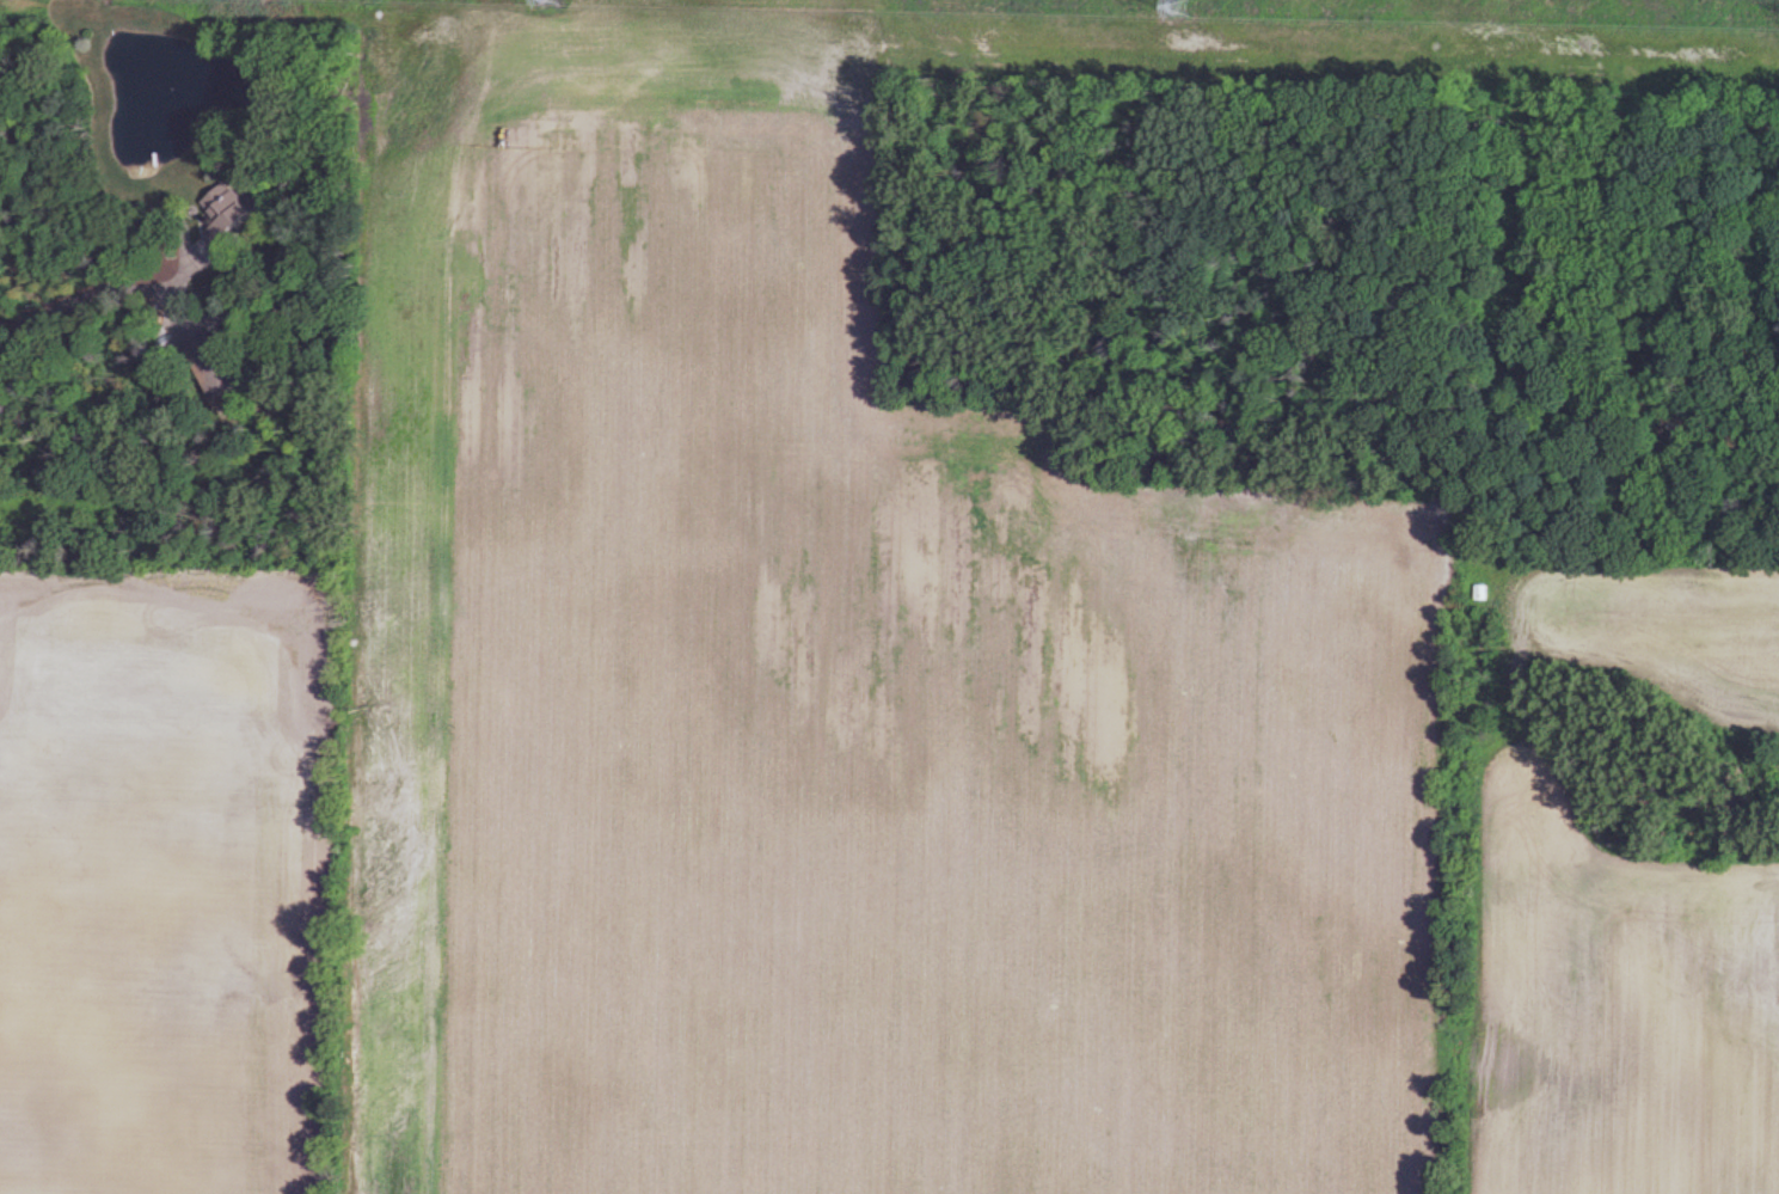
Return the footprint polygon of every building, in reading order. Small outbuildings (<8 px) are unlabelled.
[(218,217),(226,225),(212,238),(228,254),(267,217),(243,192),(218,217)]
